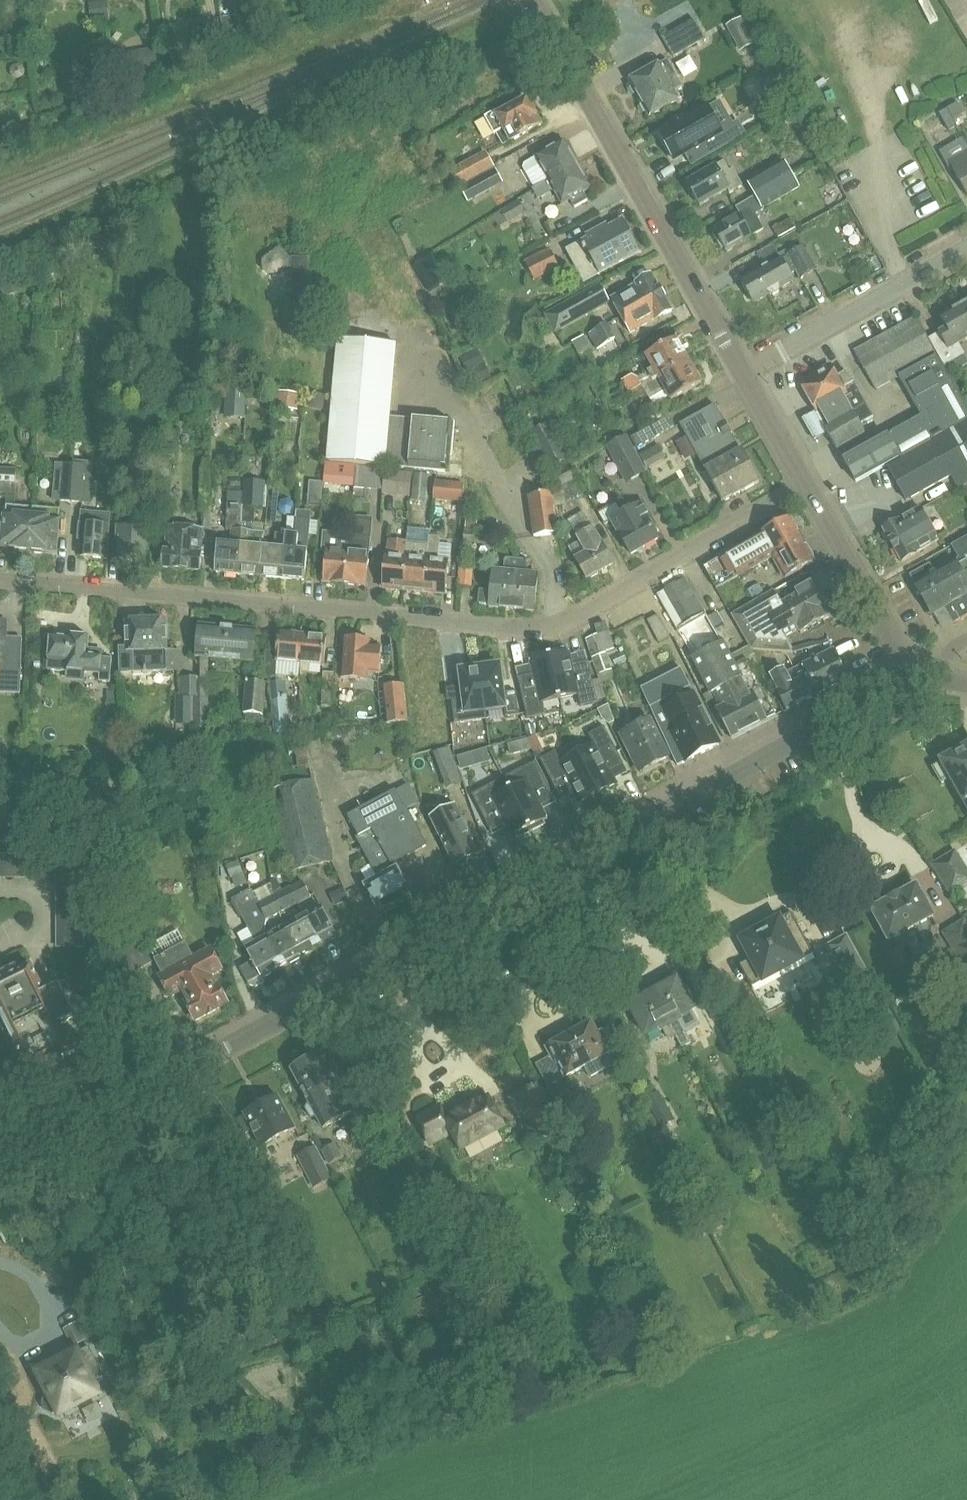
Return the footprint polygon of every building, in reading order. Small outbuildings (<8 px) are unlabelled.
[(89,4),(91,21),(109,19),(107,2),(89,4)] [(727,25),(742,51),(758,41),(744,16),(742,17),(727,25)] [(226,43),(227,51),(234,50),(233,42),(240,41),(238,17),(221,19),(226,43)] [(661,38),(673,58),(706,39),(694,19),(661,38)] [(757,53),(763,65),(770,62),(763,49),(757,53)] [(114,55),(117,72),(140,68),(137,51),(114,55)] [(637,94),(642,102),(640,105),(644,112),(647,112),(649,115),(679,99),(675,91),(683,87),(679,81),(668,60),(630,81),(632,85),(630,87),(634,95),(637,94)] [(26,71),(23,65),(17,64),(12,67),(10,72),(13,78),(19,80),(24,77),(26,71)] [(773,74),(756,84),(767,103),(784,94),(773,74)] [(496,133),(502,144),(509,140),(510,141),(540,124),(533,112),(534,109),(531,103),(528,104),(526,99),(497,116),(495,112),(484,118),(493,134),(496,133)] [(948,109),(954,120),(964,114),(958,103),(948,109)] [(672,127),(660,135),(674,159),(721,132),(707,107),(682,122),(679,118),(670,123),(672,127)] [(939,113),(946,124),(954,120),(948,109),(939,113)] [(577,165),(564,141),(524,164),(523,169),(535,189),(535,190),(577,165)] [(966,192),(966,152),(950,162),(966,192)] [(451,171),(459,187),(486,172),(478,156),(451,171)] [(698,202),(700,206),(727,190),(730,194),(743,186),(733,170),(730,172),(723,161),(686,183),(693,194),(691,195),(696,204),(698,202)] [(754,197),(792,175),(784,161),(746,183),(754,197)] [(583,175),(577,165),(535,190),(533,190),(538,199),(554,190),(563,205),(570,200),(575,208),(588,201),(583,193),(591,188),(588,184),(589,181),(586,176),(583,175)] [(461,188),(468,203),(495,187),(487,173),(461,188)] [(800,187),(792,175),(754,197),(736,208),(739,214),(713,229),(720,240),(718,243),(721,248),(724,248),(726,251),(763,230),(755,215),(764,210),(763,208),(791,193),(800,187)] [(932,224),(947,216),(929,183),(914,191),(932,224)] [(493,216),(500,227),(507,223),(508,224),(526,213),(518,201),(500,211),(501,211),(493,216)] [(144,214),(144,225),(158,225),(158,214),(144,214)] [(773,228),(778,238),(796,228),(791,218),(773,228)] [(601,273),(641,252),(624,220),(609,229),(607,225),(587,236),(589,239),(566,251),(583,282),(601,273)] [(64,244),(65,259),(80,257),(79,242),(64,244)] [(290,307),(307,308),(309,258),(290,257),(280,246),(276,250),(276,254),(268,254),(261,260),(262,270),(268,276),(277,276),(283,271),(283,269),(291,270),(290,307)] [(754,299),(755,302),(768,294),(773,297),(780,293),(780,288),(793,281),(790,276),(797,271),(801,278),(817,269),(804,246),(788,255),(789,256),(781,261),(780,259),(743,280),(744,282),(742,286),(748,298),(754,299)] [(525,263),(535,281),(560,268),(550,251),(525,263)] [(613,300),(622,316),(663,294),(652,276),(637,284),(638,286),(613,300)] [(545,314),(556,333),(580,320),(610,304),(599,284),(545,314)] [(622,316),(631,333),(656,319),(656,320),(672,311),(663,294),(622,316)] [(963,305),(942,317),(948,329),(929,340),(944,365),(965,353),(959,343),(966,338),(966,311),(963,305)] [(906,389),(943,368),(914,318),(855,352),(876,389),(898,376),(906,389)] [(589,336),(597,350),(616,339),(608,325),(589,336)] [(584,336),(572,342),(578,352),(589,346),(584,336)] [(327,461),(450,472),(454,423),(389,417),(395,343),(337,338),(327,461)] [(644,388),(690,362),(677,338),(646,356),(655,370),(639,379),(642,383),(644,388)] [(462,359),(469,373),(486,364),(478,350),(462,359)] [(667,391),(673,401),(703,384),(690,362),(644,388),(651,400),(667,391)] [(486,364),(469,373),(476,386),(493,378),(492,377),(486,364)] [(828,429),(836,446),(868,431),(863,422),(874,416),(849,373),(838,379),(830,365),(811,376),(812,378),(802,382),(816,408),(828,429)] [(966,421),(966,410),(943,368),(906,389),(921,415),(879,439),(880,441),(845,461),(857,482),(901,456),(902,458),(966,421)] [(245,417),(246,387),(225,386),(224,416),(245,417)] [(309,395),(307,407),(323,408),(324,396),(309,395)] [(679,425),(724,502),(760,481),(742,450),(741,451),(714,405),(679,425)] [(828,429),(816,408),(803,414),(814,436),(828,429)] [(631,437),(637,447),(675,425),(670,416),(631,437)] [(902,458),(903,460),(889,468),(907,500),(951,476),(959,490),(966,485),(966,421),(902,458)] [(548,424),(530,433),(549,469),(567,460),(548,424)] [(627,436),(607,446),(626,483),(646,472),(627,436)] [(90,464),(72,463),(72,467),(70,503),(88,504),(90,464)] [(683,464),(663,474),(672,492),(692,482),(683,464)] [(552,474),(567,501),(584,491),(570,465),(552,474)] [(52,502),(70,503),(72,467),(68,467),(68,469),(58,469),(58,466),(54,466),(53,471),(55,472),(55,479),(53,479),(52,502)] [(354,466),(353,489),(382,491),(384,469),(354,466)] [(384,469),(382,491),(382,496),(411,498),(413,473),(385,471),(385,469),(384,469)] [(16,499),(17,470),(0,470),(0,498),(16,499)] [(412,501),(426,502),(428,475),(415,474),(412,501)] [(434,500),(462,503),(463,485),(453,484),(453,482),(435,480),(434,493),(434,500)] [(307,507),(321,508),(322,486),(323,482),(310,481),(307,507)] [(242,494),(241,494),(240,526),(242,527),(237,574),(260,576),(263,546),(263,547),(264,532),(252,531),(255,507),(261,508),(263,484),(243,482),(242,494)] [(528,497),(533,537),(559,534),(554,493),(528,497)] [(240,526),(241,494),(225,494),(225,505),(226,505),(225,531),(231,531),(230,544),(218,543),(215,572),(237,574),(242,527),(240,526)] [(620,535),(631,554),(658,539),(647,520),(652,517),(643,503),(613,520),(621,534),(620,535)] [(884,530),(902,562),(939,541),(921,509),(884,530)] [(576,559),(587,579),(614,563),(603,544),(602,545),(593,529),(583,512),(567,521),(579,542),(569,547),(576,559)] [(25,550),(28,550),(31,516),(4,513),(1,548),(25,550)] [(106,560),(109,515),(81,513),(80,526),(79,526),(77,542),(80,542),(79,558),(106,560)] [(119,561),(145,563),(148,530),(132,529),(133,516),(120,515),(119,528),(118,528),(117,544),(120,544),(119,561)] [(34,554),(40,554),(43,552),(56,553),(59,518),(31,516),(28,550),(33,551),(34,554)] [(466,529),(477,530),(478,517),(467,516),(466,529)] [(285,530),(281,578),(305,580),(310,519),(288,517),(287,530),(285,530)] [(359,584),(366,585),(372,520),(350,518),(349,535),(344,584),(359,586),(359,584)] [(704,568),(716,589),(772,557),(800,541),(788,519),(704,568)] [(162,569),(200,572),(202,553),(200,553),(201,528),(167,526),(165,551),(164,551),(162,569)] [(274,547),(263,547),(263,546),(260,576),(281,578),(285,530),(282,530),(281,534),(275,534),(274,547)] [(463,545),(473,547),(475,531),(465,530),(463,545)] [(331,583),(344,584),(349,535),(323,533),(322,552),(326,552),(323,581),(331,582),(331,583)] [(423,591),(446,593),(449,561),(438,560),(440,538),(429,536),(428,545),(427,559),(426,559),(423,591)] [(966,613),(966,546),(963,539),(952,546),(961,563),(958,565),(955,561),(942,568),(966,613)] [(382,587),(403,589),(406,558),(404,558),(406,541),(389,540),(387,555),(385,555),(382,587)] [(403,589),(423,591),(426,559),(427,559),(428,545),(407,543),(407,542),(406,541),(404,558),(406,558),(403,589)] [(772,557),(784,579),(813,562),(800,541),(772,557)] [(490,606),(512,608),(517,559),(505,558),(504,571),(493,570),(491,591),(480,590),(479,603),(490,604),(490,606)] [(512,608),(534,610),(538,574),(528,573),(529,560),(517,559),(512,608)] [(473,564),(461,563),(459,586),(470,587),(473,564)] [(953,624),(966,616),(966,613),(942,568),(934,573),(929,565),(911,576),(916,584),(915,585),(923,598),(921,599),(931,616),(944,609),(953,624)] [(746,640),(751,650),(793,653),(785,638),(798,631),(799,634),(843,610),(823,576),(795,592),(798,596),(782,605),(774,590),(766,595),(755,601),(755,602),(752,604),(733,615),(746,640)] [(718,710),(733,739),(776,716),(762,691),(770,687),(749,647),(728,659),(713,630),(707,619),(686,580),(665,591),(659,594),(712,694),(713,694),(721,708),(718,710)] [(748,590),(755,601),(766,595),(759,584),(748,590)] [(718,613),(707,619),(713,630),(723,624),(718,613)] [(647,621),(659,643),(670,638),(658,615),(647,621)] [(119,647),(120,673),(180,671),(180,651),(167,651),(166,621),(126,622),(127,647),(119,647)] [(20,693),(22,638),(7,638),(8,622),(0,622),(0,692),(20,693)] [(191,678),(191,694),(192,694),(192,698),(194,728),(201,728),(201,741),(209,740),(209,658),(253,663),(256,631),(200,626),(197,657),(200,658),(200,678),(191,678)] [(593,657),(599,675),(612,670),(606,653),(615,650),(608,631),(585,639),(591,658),(593,657)] [(280,632),(278,650),(277,662),(300,664),(302,634),(280,632)] [(326,637),(302,634),(300,664),(301,664),(300,671),(310,672),(311,665),(323,666),(326,637)] [(100,681),(111,682),(112,658),(101,657),(102,651),(85,650),(86,638),(72,637),(72,639),(52,637),(51,642),(48,646),(47,652),(50,656),(49,671),(67,672),(67,680),(85,681),(86,672),(100,673),(100,681)] [(342,680),(368,682),(369,672),(380,673),(382,648),(370,647),(371,641),(345,639),(342,680)] [(787,710),(818,695),(849,679),(834,650),(803,665),(793,670),(791,666),(771,676),(779,691),(778,692),(787,710)] [(567,651),(549,655),(560,698),(578,694),(581,705),(598,701),(587,661),(570,665),(567,651)] [(611,657),(615,666),(627,662),(623,653),(611,657)] [(534,673),(517,677),(528,717),(545,714),(542,702),(560,698),(549,655),(531,659),(534,673)] [(499,664),(479,666),(485,710),(505,708),(506,716),(518,714),(515,691),(503,692),(499,664)] [(463,696),(451,698),(454,721),(466,720),(465,712),(485,710),(479,666),(459,669),(463,696)] [(642,688),(678,766),(720,745),(695,692),(694,692),(681,668),(642,688)] [(322,708),(333,708),(334,673),(323,672),(322,708)] [(191,694),(191,678),(180,678),(180,698),(192,698),(192,694),(191,694)] [(243,714),(263,715),(266,683),(247,681),(243,714)] [(285,682),(270,683),(274,734),(289,733),(285,682)] [(383,687),(386,724),(405,723),(403,685),(383,687)] [(598,710),(603,719),(612,714),(608,704),(598,710)] [(621,736),(639,772),(669,757),(651,721),(621,736)] [(525,726),(527,737),(536,735),(534,724),(525,726)] [(595,744),(577,753),(598,793),(615,783),(609,770),(623,763),(603,726),(590,733),(595,744)] [(532,748),(540,744),(536,735),(528,739),(532,748)] [(528,750),(524,740),(508,745),(511,755),(528,750)] [(294,751),(299,772),(311,769),(306,747),(294,751)] [(443,779),(459,774),(449,747),(434,753),(443,779)] [(966,806),(966,748),(932,768),(941,784),(951,778),(966,806)] [(554,753),(540,760),(559,797),(573,790),(580,802),(598,793),(577,753),(559,763),(554,753)] [(470,768),(466,755),(458,757),(461,770),(470,768)] [(529,779),(512,789),(531,829),(549,819),(543,806),(556,799),(538,761),(524,769),(529,779)] [(269,790),(290,872),(334,862),(313,779),(269,790)] [(349,816),(376,867),(390,859),(393,864),(426,847),(406,810),(419,803),(409,784),(349,816)] [(489,787),(475,795),(493,833),(507,826),(513,838),(531,829),(512,789),(494,799),(489,787)] [(455,866),(457,866),(461,867),(467,864),(468,860),(477,855),(468,836),(471,835),(456,806),(430,819),(455,866)] [(950,896),(966,885),(966,869),(955,850),(931,865),(950,896)] [(261,878),(277,876),(275,852),(258,854),(261,878)] [(50,879),(50,855),(0,855),(0,879),(50,879)] [(239,861),(228,865),(232,877),(243,874),(239,861)] [(378,898),(406,887),(400,871),(372,882),(378,898)] [(232,877),(235,889),(247,885),(243,874),(232,877)] [(295,905),(296,906),(312,898),(304,881),(287,889),(295,905)] [(871,910),(888,942),(934,917),(917,885),(871,910)] [(56,889),(56,948),(84,948),(84,888),(56,889)] [(267,922),(266,919),(259,904),(258,904),(258,903),(250,889),(232,899),(256,943),(246,949),(253,963),(241,969),(250,985),(256,987),(264,983),(265,977),(274,972),(273,971),(281,966),(264,934),(264,933),(267,922)] [(277,914),(278,916),(296,906),(295,905),(287,889),(272,896),(280,912),(277,914)] [(348,900),(343,889),(332,894),(337,905),(348,900)] [(266,919),(267,922),(278,916),(277,914),(280,912),(272,896),(258,903),(258,904),(259,904),(266,919)] [(493,922),(504,917),(498,903),(487,907),(493,922)] [(300,914),(318,946),(337,936),(321,907),(312,913),(310,909),(300,914)] [(285,926),(283,927),(299,956),(318,946),(300,914),(283,923),(285,926)] [(740,966),(752,987),(813,955),(791,914),(741,941),(752,960),(740,966)] [(966,971),(966,926),(963,919),(943,931),(949,941),(966,971)] [(264,934),(281,966),(290,962),(290,963),(299,958),(298,956),(299,956),(283,927),(275,931),(273,929),(264,933),(264,934)] [(187,1004),(196,1021),(209,1014),(209,1015),(216,1012),(216,1010),(228,1004),(218,986),(216,987),(211,977),(222,971),(211,950),(194,959),(186,945),(185,945),(178,931),(149,947),(156,960),(156,961),(164,976),(161,978),(171,997),(182,991),(188,1003),(187,1004)] [(824,946),(848,987),(870,974),(847,933),(824,946)] [(145,947),(122,960),(130,974),(153,961),(145,947)] [(2,1018),(46,996),(45,994),(32,967),(0,983),(0,1015),(2,1018)] [(676,1035),(675,1036),(683,1050),(692,1045),(680,1023),(684,1020),(681,1016),(693,1009),(677,980),(653,993),(676,1035)] [(46,996),(2,1018),(15,1046),(49,1029),(60,1024),(61,1025),(76,1018),(60,987),(45,994),(46,996)] [(668,1040),(675,1036),(676,1035),(653,993),(630,1006),(646,1035),(658,1029),(660,1033),(664,1031),(668,1040)] [(704,1003),(714,1023),(730,1016),(718,995),(704,1003)] [(536,1065),(548,1087),(563,1079),(584,1068),(590,1079),(614,1066),(592,1023),(547,1048),(551,1056),(536,1065)] [(74,1052),(61,1025),(60,1024),(49,1029),(15,1046),(30,1075),(63,1058),(74,1052)] [(317,1117),(323,1129),(352,1114),(320,1056),(292,1071),(310,1105),(309,1106),(307,1109),(311,1117),(315,1118),(317,1117)] [(525,1115),(538,1140),(554,1131),(541,1107),(546,1104),(536,1085),(509,1099),(520,1118),(525,1115)] [(645,1098),(660,1125),(677,1116),(662,1089),(645,1098)] [(252,1130),(262,1148),(296,1129),(278,1097),(244,1115),(245,1116),(238,1120),(245,1133),(252,1130)] [(452,1129),(461,1149),(505,1128),(491,1098),(476,1104),(475,1102),(460,1110),(461,1112),(447,1118),(442,1107),(419,1119),(429,1140),(452,1129)] [(354,1127),(371,1158),(391,1147),(374,1116),(354,1127)] [(321,1151),(329,1166),(343,1158),(336,1143),(334,1144),(332,1141),(321,1147),(323,1150),(321,1151)] [(296,1157),(313,1189),(332,1179),(316,1147),(296,1157)] [(878,1219),(884,1229),(892,1223),(886,1213),(878,1219)] [(305,1275),(311,1286),(318,1283),(313,1271),(305,1275)] [(47,1412),(53,1415),(59,1412),(60,1414),(99,1394),(93,1383),(105,1377),(90,1347),(78,1354),(77,1352),(38,1373),(50,1395),(44,1398),(43,1405),(47,1412)] [(103,1354),(111,1371),(125,1364),(117,1347),(103,1354)] [(2,1453),(11,1468),(18,1464),(9,1449),(2,1453)]
